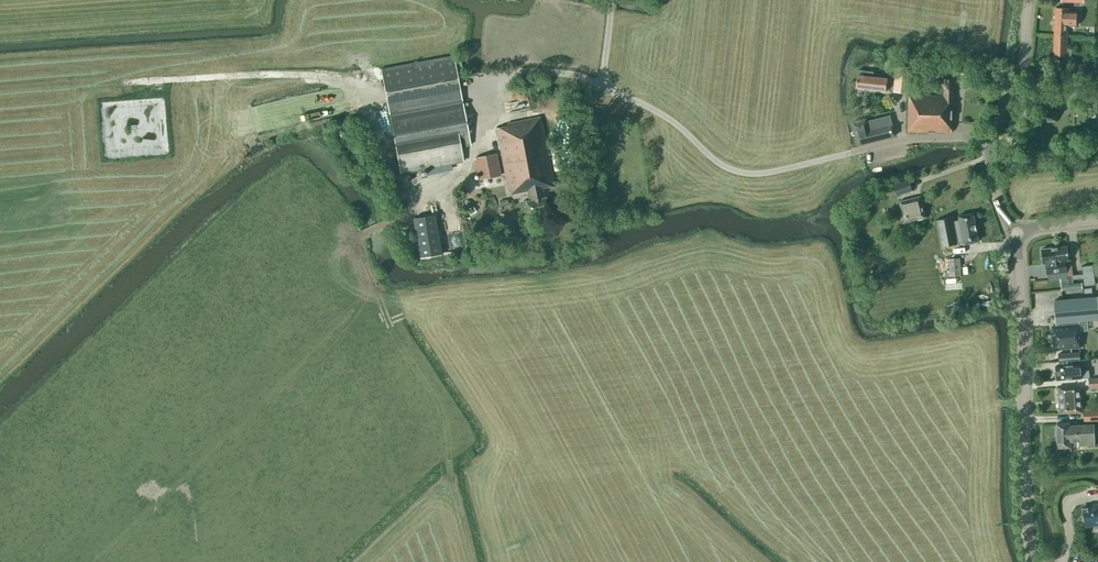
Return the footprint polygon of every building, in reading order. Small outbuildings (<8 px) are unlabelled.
[(1068,26),(1076,26),(1076,10),(1069,10),(1069,8),(1056,8),(1054,35),(1068,35),(1068,26)] [(1067,48),(1068,35),(1054,35),(1053,56),(1066,57),(1066,59),(1062,59),(1062,65),(1060,65),(1060,67),(1067,67),(1067,66),(1070,66),(1070,48),(1067,48)] [(382,68),(388,101),(460,89),(454,56),(382,68)] [(908,93),(912,67),(896,65),(893,91),(908,93)] [(1067,76),(1067,67),(1060,67),(1060,81),(1069,81),(1069,76),(1067,76)] [(917,69),(917,79),(930,80),(930,70),(917,69)] [(858,75),(857,75),(856,87),(886,91),(887,79),(873,77),(874,72),(858,70),(858,75)] [(907,132),(952,133),(952,123),(953,123),(954,80),(944,79),(944,96),(940,96),(940,95),(908,95),(907,132)] [(470,145),(460,89),(388,101),(400,173),(461,163),(459,153),(463,152),(462,147),(470,145)] [(1055,110),(1046,111),(1046,121),(1056,121),(1055,110)] [(867,121),(866,119),(852,122),(858,145),(895,136),(893,125),(892,125),(890,116),(867,121)] [(527,191),(529,201),(526,202),(528,214),(548,211),(546,198),(544,198),(542,188),(554,186),(540,117),(506,124),(507,126),(496,129),(509,195),(527,191)] [(475,158),(479,180),(499,176),(495,154),(475,158)] [(907,181),(894,185),(896,194),(910,190),(907,181)] [(921,205),(919,197),(900,202),(901,210),(902,210),(904,223),(925,217),(923,205),(921,205)] [(959,220),(949,222),(948,218),(938,220),(943,246),(963,243),(963,244),(978,241),(973,213),(958,216),(959,220)] [(435,215),(414,218),(420,259),(441,255),(435,215)] [(856,246),(862,250),(867,243),(861,239),(856,246)] [(1067,246),(1054,248),(1056,262),(1066,261),(1066,264),(1068,264),(1068,271),(1066,271),(1068,281),(1068,283),(1073,283),(1072,280),(1083,279),(1084,286),(1095,285),(1093,266),(1082,267),(1083,274),(1073,276),(1071,261),(1069,261),(1067,246)] [(1042,249),(1043,264),(1045,263),(1046,274),(1066,271),(1068,271),(1068,264),(1066,264),(1066,261),(1056,262),(1054,248),(1042,249)] [(959,257),(948,258),(950,276),(961,275),(959,257)] [(1082,288),(1082,283),(1068,285),(1068,283),(1068,281),(1061,282),(1061,290),(1082,288)] [(1052,326),(1054,350),(1081,348),(1079,321),(1097,319),(1097,299),(1097,297),(1054,301),(1056,326),(1052,326)] [(1058,354),(1059,362),(1080,361),(1079,353),(1058,354)] [(1069,379),(1081,378),(1088,378),(1088,369),(1080,370),(1080,371),(1075,372),(1075,364),(1056,366),(1057,380),(1069,379)] [(1088,378),(1089,388),(1097,387),(1097,377),(1088,378)] [(1082,412),(1081,403),(1080,385),(1058,387),(1060,414),(1082,412)] [(1097,421),(1097,409),(1097,408),(1083,409),(1084,422),(1097,421)] [(1070,426),(1070,423),(1057,424),(1058,448),(1071,447),(1071,446),(1095,445),(1094,424),(1070,426)] [(1083,509),(1086,529),(1087,529),(1086,525),(1097,523),(1097,506),(1083,509)]
